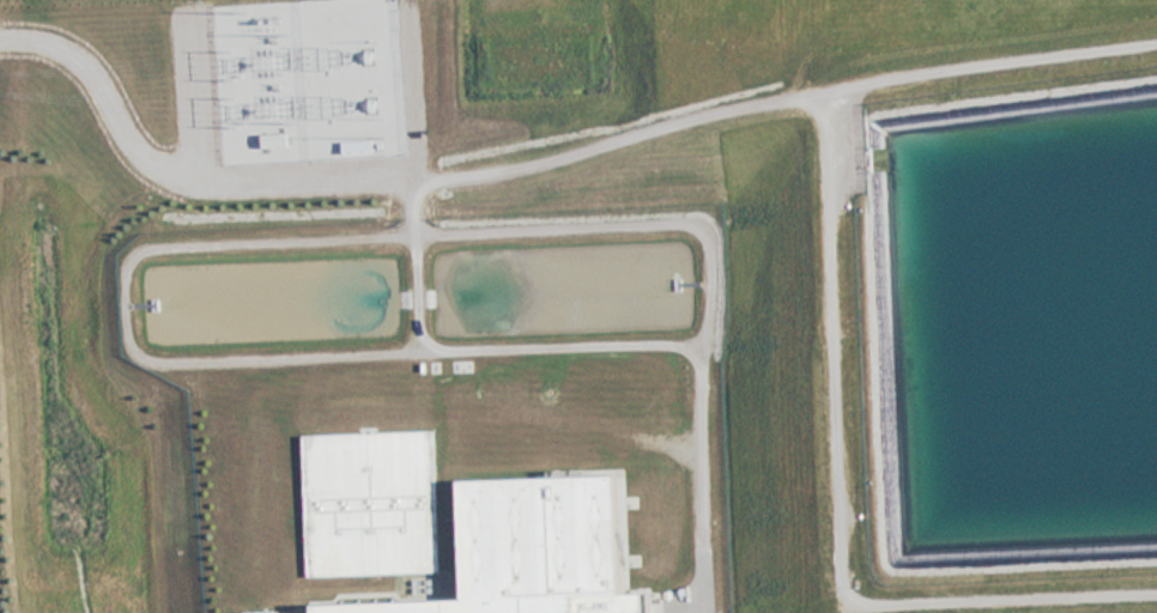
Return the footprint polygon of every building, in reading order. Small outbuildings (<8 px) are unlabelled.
[(295,430),(428,421),(430,568),(299,572),(295,430)]
